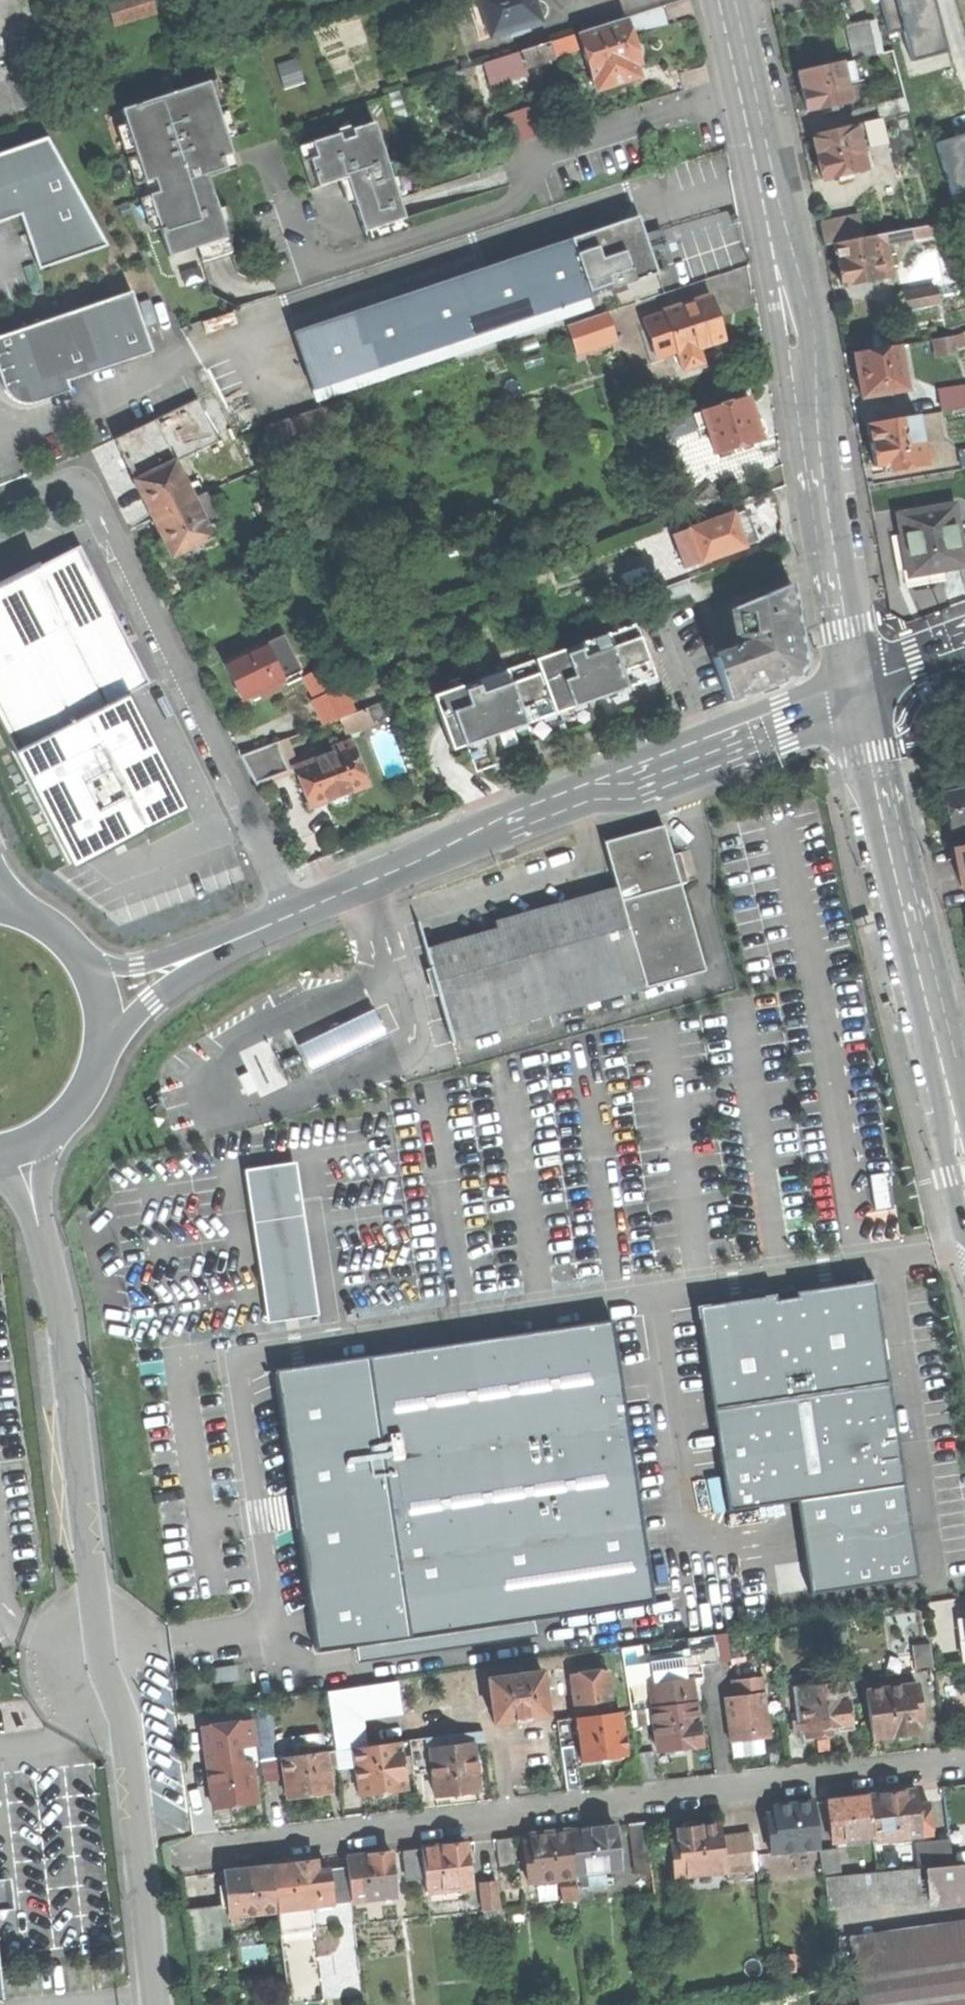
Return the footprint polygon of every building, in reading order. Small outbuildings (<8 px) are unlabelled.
[(156,0),(117,0),(111,2),(119,27),(161,15),(156,0)] [(541,26),(533,0),(472,0),(467,2),(476,32),(488,29),(492,41),(541,26)] [(924,3),(935,0),(881,0),(895,60),(935,50),(924,3)] [(628,20),(581,35),(599,91),(641,78),(637,66),(642,65),(640,59),(644,53),(642,46),(635,42),(633,34),(628,20)] [(848,26),(856,59),(877,54),(870,21),(848,26)] [(527,51),(533,67),(562,57),(557,42),(527,51)] [(803,93),(808,111),(860,99),(858,90),(849,92),(842,62),(799,72),(803,93)] [(124,112),(172,258),(200,249),(229,239),(210,179),(229,173),(225,159),(235,156),(211,84),(124,112)] [(867,121),(874,147),(890,142),(884,117),(867,121)] [(300,148),(313,191),(348,180),(365,233),(407,220),(376,124),(300,148)] [(856,124),(813,135),(819,158),(824,179),(836,176),(837,183),(860,177),(858,171),(866,169),(865,162),(873,159),(871,151),(863,153),(856,124)] [(941,192),(964,186),(964,130),(926,141),(941,192)] [(48,139),(0,155),(0,223),(22,215),(40,270),(109,247),(48,139)] [(825,245),(838,243),(864,238),(860,216),(821,223),(825,245)] [(296,332),(315,390),(343,380),(510,324),(559,308),(592,297),(657,275),(647,245),(638,218),(296,332)] [(410,230),(407,220),(365,233),(368,244),(410,230)] [(942,225),(879,236),(880,244),(889,243),(944,233),(942,225)] [(841,265),(845,284),(886,277),(880,244),(879,236),(864,238),(838,243),(841,265)] [(234,253),(229,239),(200,249),(204,263),(234,253)] [(889,243),(880,244),(886,277),(894,276),(889,243)] [(904,291),(907,308),(937,303),(934,286),(904,291)] [(0,339),(0,368),(9,394),(16,402),(31,406),(73,392),(69,382),(155,353),(135,293),(0,339)] [(596,308),(592,297),(559,308),(562,319),(596,308)] [(679,354),(685,371),(706,364),(701,350),(728,341),(720,317),(713,297),(665,313),(679,354)] [(632,337),(623,308),(583,322),(593,350),(632,337)] [(669,357),(679,354),(665,313),(643,320),(653,349),(665,344),(669,357)] [(514,336),(510,324),(343,380),(347,392),(514,336)] [(936,338),(938,353),(955,351),(953,336),(936,338)] [(657,362),(669,357),(665,344),(653,349),(657,362)] [(861,378),(864,396),(883,393),(892,392),(907,389),(900,346),(857,353),(861,378)] [(944,411),(964,407),(964,389),(941,393),(944,411)] [(893,400),(892,392),(883,393),(884,401),(893,400)] [(750,400),(694,417),(699,433),(709,430),(717,457),(735,451),(737,457),(756,452),(754,444),(764,442),(762,437),(766,436),(767,430),(765,424),(759,420),(756,421),(753,412),(750,400)] [(331,407),(316,412),(326,441),(340,436),(331,407)] [(268,427),(278,456),(326,441),(316,412),(268,427)] [(886,466),(888,474),(933,465),(930,448),(924,450),(918,417),(869,426),(873,445),(877,468),(886,466)] [(146,502),(155,522),(196,502),(190,489),(177,462),(136,482),(146,502)] [(201,484),(190,489),(196,502),(207,497),(201,484)] [(207,497),(196,502),(203,516),(214,511),(207,497)] [(163,540),(173,560),(214,540),(203,516),(196,502),(155,522),(163,540)] [(911,576),(964,566),(964,552),(956,504),(899,514),(905,547),(911,576)] [(697,548),(703,564),(746,549),(740,532),(734,516),(684,534),(690,550),(697,548)] [(82,549),(37,572),(106,708),(116,727),(151,798),(196,775),(130,644),(82,549)] [(56,846),(100,824),(64,753),(54,734),(106,708),(37,572),(0,591),(0,705),(23,749),(10,756),(56,846)] [(714,661),(729,703),(800,677),(806,665),(800,627),(793,587),(734,611),(739,644),(735,654),(714,661)] [(278,640),(267,646),(275,663),(286,657),(278,640)] [(235,684),(244,702),(253,697),(280,685),(296,677),(286,657),(275,663),(267,646),(226,665),(235,684)] [(314,702),(325,728),(342,721),(354,716),(333,667),(310,676),(320,700),(314,702)] [(283,693),(280,685),(253,697),(257,705),(283,693)] [(402,712),(442,793),(489,770),(449,689),(402,712)] [(64,753),(116,727),(106,708),(54,734),(64,753)] [(368,710),(354,716),(342,721),(348,736),(374,725),(368,710)] [(334,746),(337,753),(355,746),(352,740),(334,746)] [(286,742),(277,745),(288,772),(296,769),(286,742)] [(255,785),(288,772),(277,745),(245,758),(255,785)] [(304,789),(312,809),(332,801),(333,804),(339,808),(347,805),(350,797),(348,794),(370,785),(355,746),(337,753),(296,769),(304,789)] [(941,791),(946,812),(950,831),(962,828),(964,827),(964,786),(941,791)] [(602,843),(615,888),(643,988),(702,971),(688,921),(678,884),(670,855),(662,826),(602,843)] [(952,846),(956,866),(961,886),(964,885),(964,843),(952,846)] [(689,850),(670,855),(678,884),(697,878),(689,850)] [(423,950),(448,1042),(643,988),(615,888),(493,922),(495,930),(423,950)] [(374,1008),(352,1019),(365,1047),(388,1036),(374,1008)] [(352,1019),(341,1024),(354,1052),(365,1047),(352,1019)] [(341,1024),(318,1035),(332,1063),(354,1052),(341,1024)] [(310,1074),(332,1063),(318,1035),(296,1046),(310,1074)] [(319,1315),(295,1160),(244,1169),(267,1322),(319,1315)] [(867,1176),(874,1210),(891,1206),(884,1172),(867,1176)] [(915,1277),(695,1312),(723,1486),(852,1468),(868,1565),(964,1553),(964,1519),(924,1323),(915,1277)] [(653,1602),(612,1322),(276,1369),(317,1653),(653,1602)] [(700,1678),(699,1665),(717,1663),(713,1634),(686,1637),(689,1655),(648,1660),(651,1683),(647,1684),(655,1750),(676,1747),(698,1745),(690,1679),(700,1678)] [(913,1672),(931,1669),(927,1644),(909,1646),(913,1672)] [(237,1681),(235,1666),(212,1670),(215,1685),(237,1681)] [(621,1668),(606,1670),(610,1700),(625,1698),(621,1668)] [(572,1705),(610,1700),(606,1670),(568,1675),(572,1705)] [(486,1679),(493,1723),(513,1720),(513,1724),(520,1723),(528,1721),(528,1717),(547,1714),(540,1671),(486,1679)] [(759,1740),(768,1738),(760,1679),(731,1682),(733,1698),(722,1699),(728,1743),(759,1740)] [(351,1747),(364,1746),(360,1717),(401,1712),(397,1682),(326,1691),(334,1750),(351,1747)] [(833,1724),(847,1722),(841,1683),(798,1688),(802,1720),(795,1721),(796,1730),(803,1729),(804,1737),(821,1735),(835,1733),(833,1724)] [(863,1691),(869,1739),(882,1738),(894,1736),(895,1739),(899,1742),(908,1741),(910,1737),(910,1735),(915,1734),(913,1720),(920,1719),(915,1684),(863,1691)] [(588,1709),(588,1716),(596,1715),(595,1708),(588,1709)] [(588,1716),(574,1718),(579,1759),(600,1757),(625,1754),(620,1712),(596,1715),(588,1716)] [(448,1734),(426,1737),(427,1747),(449,1744),(448,1734)] [(410,1772),(430,1770),(427,1747),(426,1737),(406,1740),(410,1772)] [(760,1755),(759,1740),(728,1743),(730,1759),(746,1757),(760,1755)] [(396,1741),(364,1746),(351,1747),(357,1793),(381,1790),(402,1787),(396,1741)] [(457,1793),(477,1790),(471,1741),(449,1744),(427,1747),(430,1770),(434,1796),(457,1793)] [(323,1751),(281,1757),(286,1797),(308,1794),(328,1791),(323,1751)] [(567,1753),(558,1754),(562,1790),(579,1789),(576,1763),(568,1764),(567,1753)] [(275,1758),(256,1761),(258,1772),(277,1769),(275,1758)] [(256,1761),(246,1762),(248,1776),(258,1775),(258,1772),(256,1761)] [(233,1805),(252,1802),(248,1776),(246,1762),(205,1768),(211,1808),(233,1805)] [(870,1836),(870,1841),(918,1835),(915,1805),(913,1791),(888,1794),(865,1797),(870,1836)] [(831,1840),(870,1836),(865,1797),(844,1799),(827,1801),(831,1840)] [(926,1803),(915,1805),(918,1835),(930,1834),(926,1803)] [(769,1853),(816,1847),(810,1804),(776,1808),(769,1809),(770,1815),(765,1816),(769,1853)] [(673,1877),(724,1872),(720,1838),(719,1825),(705,1826),(692,1828),(692,1823),(680,1824),(681,1829),(674,1830),(676,1841),(669,1842),(673,1877)] [(631,1855),(647,1853),(644,1824),(628,1826),(631,1855)] [(601,1873),(617,1871),(612,1827),(587,1830),(568,1832),(573,1876),(601,1873)] [(553,1878),(573,1876),(568,1832),(543,1835),(528,1836),(529,1843),(522,1843),(526,1881),(533,1880),(553,1878)] [(757,1835),(720,1838),(724,1872),(760,1868),(757,1835)] [(498,1868),(514,1866),(510,1839),(494,1841),(498,1868)] [(931,1841),(934,1866),(950,1864),(948,1839),(931,1841)] [(920,1868),(926,1867),(934,1866),(931,1841),(917,1843),(920,1868)] [(424,1891),(467,1886),(462,1843),(436,1846),(419,1849),(423,1878),(424,1891)] [(406,1880),(423,1878),(419,1849),(403,1851),(406,1880)] [(817,1851),(820,1878),(838,1876),(835,1849),(817,1851)] [(349,1901),(393,1895),(387,1852),(365,1855),(344,1858),(345,1868),(349,1901)] [(649,1873),(647,1853),(631,1855),(633,1874),(649,1873)] [(309,1906),(319,1905),(315,1872),(314,1862),(288,1865),(270,1867),(276,1910),(309,1906)] [(963,1863),(950,1864),(934,1866),(926,1867),(930,1906),(964,1902),(964,1876),(963,1863)] [(773,1866),(760,1868),(762,1884),(775,1882),(773,1866)] [(231,1916),(276,1910),(270,1867),(246,1870),(226,1873),(227,1884),(230,1904),(231,1916)] [(330,1903),(349,1901),(345,1868),(326,1871),(330,1903)] [(919,1898),(915,1868),(838,1876),(820,1878),(823,1909),(919,1898)] [(319,1905),(330,1903),(326,1871),(315,1872),(319,1905)] [(603,1887),(601,1873),(573,1876),(575,1887),(575,1890),(603,1887)] [(554,1885),(553,1878),(533,1880),(534,1887),(554,1885)] [(494,1881),(478,1883),(482,1911),(498,1908),(494,1881)] [(222,1905),(230,1904),(227,1884),(219,1885),(222,1905)] [(576,1901),(575,1890),(575,1887),(558,1889),(560,1903),(576,1901)] [(186,1909),(190,1940),(224,1936),(221,1905),(186,1909)] [(309,1906),(276,1910),(288,2004),(296,2004),(322,2002),(309,1906)] [(845,1959),(964,1942),(964,1918),(842,1935),(845,1959)] [(845,1959),(852,2004),(964,2004),(964,1942),(845,1959)]
